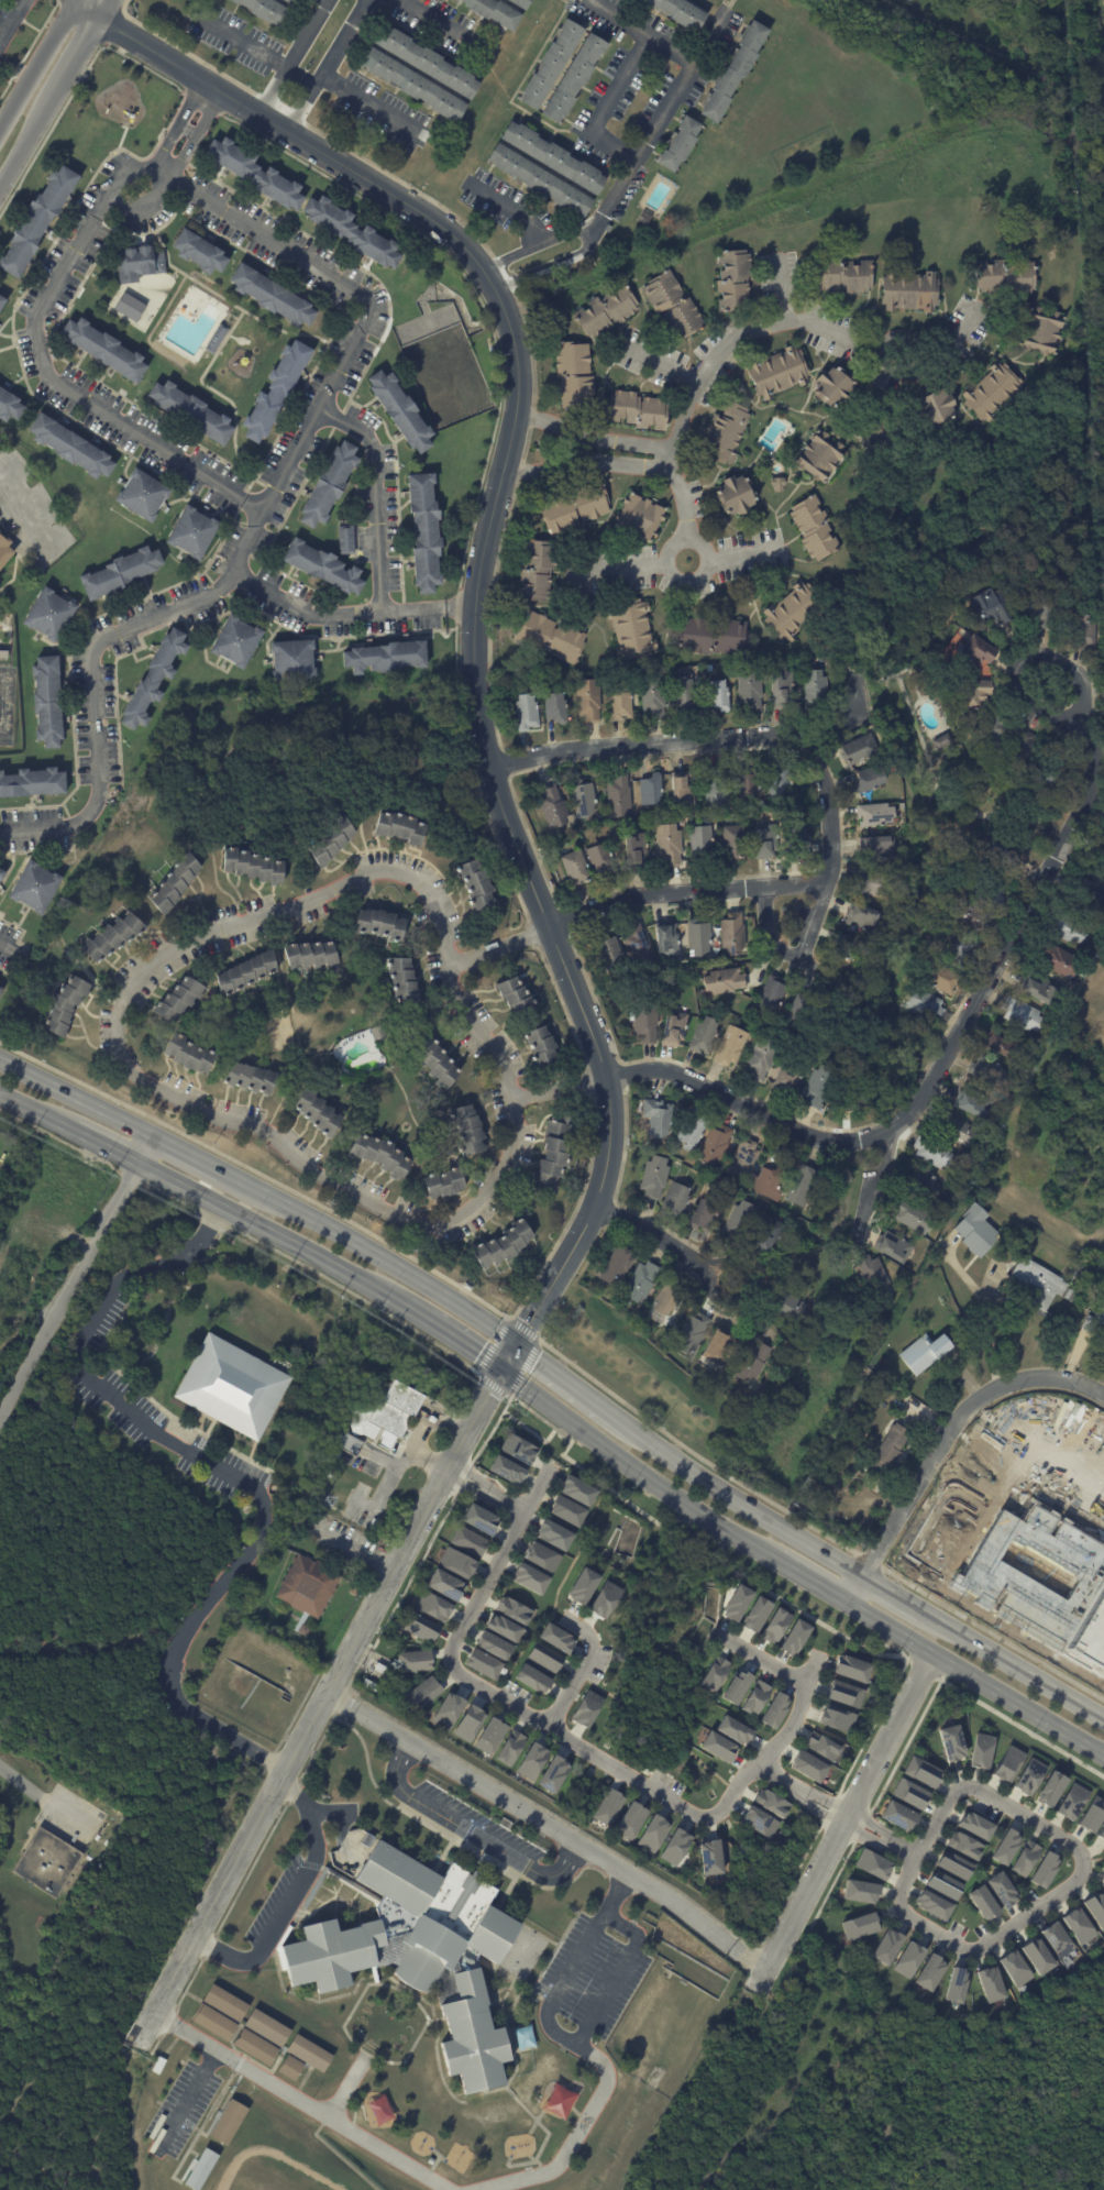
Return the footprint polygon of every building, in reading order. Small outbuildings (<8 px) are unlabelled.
[(235,4),(227,0),(269,0),(285,10),(275,26),(272,24),(268,22),(266,24),(249,13),(250,11),(236,3),(235,4)] [(508,31),(458,0),(496,0),(519,14),(508,31)] [(522,9),(508,0),(528,0),(522,9)] [(693,33),(705,12),(684,0),(637,0),(693,33)] [(563,16),(583,29),(533,112),(514,100),(563,16)] [(762,40),(753,55),(755,56),(742,79),(740,77),(727,99),(729,101),(715,125),(698,115),(711,91),(709,90),(724,67),(726,68),(738,46),(736,45),(750,21),(768,31),(762,40)] [(388,31),(389,31),(390,29),(409,40),(408,42),(420,49),(421,47),(440,58),(439,60),(452,68),(453,66),(472,77),(471,79),(478,85),(468,101),(372,44),(382,26),(388,31)] [(537,114),(587,32),(606,43),(555,125),(537,114)] [(435,113),(428,109),(429,107),(417,99),(415,101),(396,90),(398,88),(385,80),(384,82),(365,71),(366,69),(358,65),(368,47),(465,106),(455,122),(448,118),(446,120),(435,113)] [(88,74),(91,76),(85,87),(80,85),(87,74),(88,74)] [(700,126),(694,137),(696,139),(682,162),(680,161),(672,173),(655,163),(663,150),(665,151),(678,130),(676,128),(684,115),(700,125),(700,126)] [(509,122),(517,128),(518,124),(536,135),(534,137),(548,145),(549,143),(567,155),(566,157),(578,164),(579,162),(599,174),(597,176),(605,180),(594,199),(497,142),(508,122),(509,122)] [(273,200),(263,195),(263,196),(254,190),(255,187),(209,159),(211,157),(205,153),(212,140),(219,143),(223,136),(233,142),(231,144),(246,154),(247,151),(257,156),(253,164),(260,167),(258,170),(264,173),(268,166),(277,172),(276,175),(290,184),(291,181),(301,187),(297,194),(305,198),(296,211),(288,207),(287,210),(278,205),(278,203),(273,200)] [(497,144),(592,201),(579,221),(554,206),(555,203),(542,196),(541,197),(522,186),(523,184),(511,176),(510,179),(492,167),(493,165),(485,161),(495,143),(497,144)] [(16,279),(0,269),(0,257),(1,257),(10,242),(8,241),(14,233),(12,232),(15,223),(18,224),(27,210),(24,208),(31,199),(33,201),(36,192),(38,195),(48,179),(46,178),(52,169),(56,172),(60,165),(79,176),(69,192),(68,192),(66,196),(59,207),(60,207),(57,216),(55,214),(49,222),(47,221),(38,236),(40,238),(35,245),(37,246),(32,255),(31,254),(21,272),(22,272),(16,279)] [(368,258),(361,253),(360,254),(350,249),(352,245),(345,242),(346,240),(340,235),(339,239),(306,219),(308,216),(300,211),(308,198),(316,202),(319,196),(329,200),(327,202),(342,212),(343,209),(353,214),(349,222),(356,227),(355,229),(360,232),(364,225),(373,231),(372,232),(387,242),(388,240),(397,245),(394,252),(400,256),(391,269),(385,265),(383,268),(374,263),(374,262),(368,258)] [(205,242),(212,246),(222,252),(221,255),(228,260),(220,273),(211,268),(208,275),(199,271),(201,267),(185,258),(184,261),(175,255),(178,251),(170,246),(181,228),(198,238),(198,239),(205,242)] [(162,251),(164,272),(143,275),(143,273),(136,274),(137,282),(118,284),(114,254),(123,253),(122,250),(124,250),(124,249),(132,247),(132,249),(134,249),(134,252),(137,252),(136,247),(139,246),(139,245),(146,244),(146,245),(151,245),(152,252),(162,251)] [(744,251),(744,254),(749,254),(750,280),(746,280),(746,283),(748,283),(749,306),(741,306),(741,311),(724,311),(724,312),(721,312),(717,312),(717,299),(720,299),(719,293),(716,293),(715,282),(719,282),(718,272),(722,272),(721,264),(717,264),(716,252),(719,252),(719,250),(722,250),(722,251),(744,250),(744,251)] [(871,287),(868,288),(869,293),(842,293),(842,289),(839,289),(839,290),(817,290),(817,287),(812,287),(812,266),(809,266),(809,264),(812,264),(812,258),(825,258),(825,263),(830,263),(830,257),(842,257),(842,266),(844,266),(844,261),(852,261),(852,265),(859,265),(859,261),(871,261),(871,265),(871,287)] [(1035,290),(1031,290),(1033,294),(1008,295),(1007,287),(1003,287),(1003,293),(982,293),(982,289),(976,289),(975,268),(973,268),(973,266),(975,266),(975,261),(987,261),(989,265),(994,265),(994,261),(1003,260),(1004,267),(1007,266),(1007,263),(1018,263),(1018,267),(1024,267),(1023,263),(1034,263),(1034,267),(1036,267),(1036,269),(1035,269),(1036,290),(1035,290)] [(261,276),(287,290),(286,291),(301,300),(301,299),(310,305),(309,308),(316,312),(308,326),(300,321),(296,329),(287,323),(288,320),(274,311),(272,313),(256,305),(257,301),(242,293),(241,295),(232,290),(234,285),(228,282),(239,262),(255,272),(255,273),(261,276)] [(670,273),(685,298),(688,296),(706,326),(702,328),(702,329),(699,331),(698,330),(685,339),(684,337),(676,341),(666,326),(667,326),(661,316),(665,313),(663,310),(656,315),(641,289),(649,285),(647,283),(661,274),(660,273),(662,271),(663,273),(667,269),(670,273)] [(938,279),(938,288),(936,288),(936,297),(937,297),(937,307),(934,307),(934,310),(932,310),(932,313),(923,312),(923,309),(895,309),(895,311),(884,311),(884,305),(880,305),(881,295),(882,295),(882,286),(881,286),(881,277),(886,277),(886,271),(892,271),(892,274),(901,274),(901,277),(904,277),(904,274),(917,275),(917,277),(920,277),(920,275),(924,275),(925,272),(935,272),(935,278),(938,279)] [(637,305),(633,307),(636,310),(618,323),(616,320),(612,323),(609,319),(607,320),(610,324),(593,338),(590,334),(587,338),(574,320),(573,321),(571,319),(573,318),(570,315),(579,308),(582,311),(588,306),(586,302),(594,296),(597,299),(605,294),(607,297),(612,293),(610,289),(620,282),(637,305)] [(135,322),(145,306),(123,293),(113,309),(135,322)] [(1057,312),(1060,313),(1059,317),(1064,318),(1064,321),(1061,320),(1060,329),(1059,328),(1058,332),(1060,333),(1059,340),(1056,339),(1052,353),(1018,345),(1022,332),(1024,333),(1025,330),(1022,330),(1023,323),(1027,323),(1028,320),(1026,320),(1027,317),(1025,316),(1027,307),(1035,309),(1035,307),(1041,308),(1040,311),(1051,313),(1052,311),(1057,312)] [(115,372),(87,355),(88,354),(65,340),(66,338),(59,333),(67,319),(75,323),(79,317),(88,322),(86,326),(101,334),(102,332),(119,342),(117,344),(132,354),(133,352),(143,357),(140,362),(146,366),(135,385),(115,372)] [(227,329),(211,354),(202,349),(219,323),(227,329)] [(301,370),(285,398),(283,397),(279,403),(283,405),(278,415),(276,414),(267,429),(268,429),(263,439),(261,438),(256,444),(242,437),(246,429),(240,426),(244,416),(246,418),(255,403),(253,400),(258,392),(265,395),(267,389),(266,388),(271,382),(265,378),(271,368),(273,371),(281,355),(278,353),(284,344),(288,348),(292,339),(312,351),(303,366),(301,370)] [(578,343),(578,344),(586,344),(589,377),(592,377),(594,405),(584,406),(584,408),(560,410),(557,377),(555,378),(553,342),(559,342),(578,341),(578,343)] [(797,350),(798,349),(802,359),(801,359),(803,367),(806,366),(809,375),(806,376),(808,383),(798,387),(797,384),(792,386),(792,387),(771,395),(772,397),(762,401),(760,395),(755,397),(752,389),(753,388),(750,379),(749,379),(746,371),(750,368),(748,362),(757,359),(758,362),(763,360),(763,359),(777,353),(777,354),(784,352),(783,348),(792,344),(794,351),(797,350)] [(1002,364),(1003,363),(1011,370),(1008,372),(1022,383),(1019,386),(1023,388),(1018,395),(1013,390),(992,415),(995,418),(990,425),(985,420),(982,422),(975,417),(976,416),(969,409),(969,410),(962,404),(965,400),(961,395),(965,389),(970,393),(990,370),(987,368),(994,361),(1001,365),(1002,364)] [(833,366),(837,368),(837,370),(849,381),(850,379),(853,382),(844,392),(846,393),(841,397),(835,404),(837,406),(835,409),(830,406),(830,407),(825,403),(826,400),(821,397),(820,399),(815,395),(816,394),(813,392),(815,388),(814,387),(819,381),(815,377),(820,371),(825,374),(830,366),(832,367),(833,366)] [(395,426),(394,427),(374,396),(373,396),(367,387),(369,386),(365,377),(378,370),(383,376),(390,372),(396,382),(394,383),(404,397),(407,395),(418,411),(415,414),(424,427),(427,426),(432,434),(426,439),(431,447),(418,454),(412,448),(410,450),(395,426)] [(737,381),(733,390),(727,387),(731,378),(737,381)] [(232,427),(234,429),(230,434),(222,447),(151,404),(153,399),(145,396),(154,382),(162,386),(165,379),(175,385),(173,387),(188,396),(189,395),(206,405),(203,407),(219,416),(220,414),(229,419),(227,423),(232,427)] [(953,415),(954,417),(925,432),(919,422),(917,423),(912,412),(916,410),(913,403),(940,387),(945,396),(948,395),(952,405),(949,406),(953,415)] [(3,422),(0,420),(0,389),(9,395),(10,394),(19,399),(16,403),(24,408),(16,420),(8,416),(3,422)] [(616,390),(637,393),(636,397),(641,397),(640,401),(642,401),(643,398),(658,399),(658,398),(662,398),(662,399),(664,400),(664,404),(669,405),(665,431),(654,430),(654,426),(649,426),(648,430),(636,428),(637,423),(626,422),(627,419),(620,418),(619,422),(607,421),(608,417),(609,410),(608,410),(610,394),(615,395),(615,390),(616,390)] [(727,462),(726,462),(724,465),(710,460),(714,451),(710,450),(709,452),(697,447),(703,432),(705,433),(706,430),(703,428),(705,425),(707,426),(713,414),(720,417),(722,411),(717,410),(718,407),(717,407),(719,403),(720,404),(722,398),(748,409),(746,414),(749,415),(732,453),(737,455),(732,464),(727,462)] [(56,423),(69,431),(69,430),(86,440),(85,441),(100,451),(100,450),(109,455),(107,459),(114,463),(106,476),(99,472),(95,478),(86,473),(87,471),(73,461),(71,463),(55,453),(56,451),(41,441),(40,444),(31,439),(34,434),(26,430),(38,410),(55,421),(54,421),(56,423)] [(839,443),(844,448),(837,458),(833,455),(823,470),(826,473),(819,482),(818,481),(816,483),(810,478),(813,476),(804,469),(802,472),(796,467),(798,465),(793,461),(799,453),(801,455),(805,450),(803,448),(806,443),(809,444),(812,441),(809,439),(815,432),(813,431),(816,429),(821,433),(823,431),(828,436),(828,437),(836,444),(837,442),(839,443)] [(308,498),(313,488),(312,488),(330,456),(329,456),(334,447),(338,448),(342,440),(356,449),(352,455),(358,460),(353,469),(351,467),(343,483),(345,485),(336,502),(334,499),(325,515),(329,516),(323,526),(316,522),(312,529),(298,521),(301,515),(298,513),(303,504),(305,504),(308,498)] [(161,504),(154,514),(156,515),(151,524),(113,499),(119,491),(121,492),(130,477),(128,475),(134,466),(170,491),(166,498),(164,497),(161,504)] [(411,558),(410,558),(412,548),(412,538),(411,520),(411,521),(410,513),(409,514),(408,502),(407,484),(406,484),(406,474),(432,472),(433,483),(430,483),(431,500),(434,499),(435,511),(438,511),(439,519),(435,519),(437,537),(440,537),(441,544),(439,546),(439,557),(437,557),(438,572),(441,572),(441,584),(433,585),(433,593),(416,594),(416,586),(412,586),(411,574),(412,574),(411,558)] [(743,475),(744,477),(746,476),(747,480),(753,496),(755,495),(757,498),(755,499),(757,503),(749,506),(751,510),(741,514),(740,510),(732,514),(731,511),(726,514),(722,504),(725,504),(722,500),(720,500),(716,491),(719,489),(718,486),(726,483),(724,478),(735,474),(737,477),(743,475)] [(783,485),(781,486),(781,491),(773,492),(772,486),(770,486),(769,478),(783,477),(783,485)] [(608,506),(607,506),(609,513),(582,524),(579,517),(577,518),(581,528),(553,539),(550,529),(547,531),(539,513),(537,514),(536,511),(538,510),(537,508),(567,495),(568,498),(573,497),(572,493),(600,481),(603,486),(609,505),(608,506)] [(649,502),(650,502),(649,504),(652,506),(654,503),(665,509),(663,514),(665,516),(662,522),(660,521),(654,531),(659,533),(654,539),(652,538),(649,542),(639,537),(640,536),(637,533),(634,537),(629,533),(630,531),(621,526),(618,531),(610,527),(615,520),(612,519),(617,511),(619,513),(625,504),(620,502),(625,495),(627,497),(628,495),(626,494),(628,491),(631,493),(630,494),(640,499),(640,500),(642,502),(644,498),(649,502)] [(813,563),(799,541),(804,538),(802,535),(803,535),(790,513),(792,511),(790,507),(806,498),(805,497),(808,495),(809,497),(814,494),(820,504),(816,507),(830,532),(827,533),(830,539),(835,537),(841,548),(837,549),(838,550),(833,553),(832,552),(813,563)] [(201,516),(209,520),(210,517),(220,522),(198,561),(189,557),(190,554),(175,546),(174,548),(164,542),(185,504),(195,509),(194,511),(201,516)] [(353,554),(338,554),(335,527),(351,526),(353,554)] [(16,553),(0,572),(0,532),(13,543),(10,548),(16,553)] [(323,582),(316,577),(314,580),(279,560),(292,537),(302,542),(301,544),(317,552),(318,550),(328,555),(330,552),(336,558),(334,559),(344,564),(341,570),(344,572),(346,569),(349,570),(352,565),(361,571),(356,577),(364,582),(356,596),(349,592),(347,595),(323,582)] [(549,542),(552,542),(551,547),(555,547),(553,570),(550,570),(550,573),(549,573),(548,575),(550,575),(548,598),(544,598),(544,603),(522,601),(521,603),(519,603),(519,601),(516,601),(517,588),(520,588),(520,582),(517,582),(518,570),(526,570),(527,553),(523,553),(523,541),(526,541),(526,540),(529,540),(529,541),(549,542)] [(122,584),(123,587),(113,592),(112,590),(88,601),(77,577),(87,573),(88,575),(104,569),(103,566),(113,562),(112,560),(119,555),(120,559),(135,551),(134,550),(145,544),(148,552),(156,549),(163,563),(155,566),(156,571),(146,575),(145,574),(122,584)] [(806,583),(823,599),(819,603),(824,608),(817,615),(816,613),(792,636),(794,638),(790,642),(784,637),(781,640),(761,620),(764,618),(760,613),(769,604),(773,608),(792,590),(790,587),(798,580),(804,585),(806,583)] [(55,595),(67,603),(68,601),(77,606),(53,645),(45,639),(46,637),(31,627),(29,629),(20,624),(44,586),(53,592),(52,593),(55,595)] [(1008,621),(1002,625),(998,620),(994,623),(992,618),(983,623),(974,606),(978,604),(974,598),(990,591),(993,596),(994,595),(996,601),(1005,595),(1017,616),(1008,621)] [(641,603),(647,602),(649,613),(645,613),(652,639),(654,638),(659,652),(622,661),(611,619),(608,620),(605,607),(619,603),(619,605),(631,602),(631,601),(639,598),(641,603)] [(531,613),(538,616),(538,615),(554,625),(552,628),(555,630),(559,623),(563,625),(562,627),(565,629),(566,626),(576,630),(575,634),(578,636),(579,632),(585,636),(582,642),(585,643),(576,661),(574,667),(565,661),(563,663),(553,658),(553,657),(526,641),(523,647),(511,640),(521,619),(523,621),(529,612),(531,613)] [(236,618),(235,620),(252,629),(253,627),(262,632),(242,671),(232,665),(233,663),(217,656),(217,657),(207,652),(228,614),(236,618)] [(1093,621),(1093,648),(1085,647),(1085,651),(1070,651),(1071,616),(1093,617),(1093,621)] [(686,618),(711,621),(710,631),(715,631),(716,625),(724,625),(725,620),(737,621),(737,628),(740,628),(741,621),(746,621),(744,631),(748,631),(746,645),(743,645),(743,649),(743,650),(743,652),(742,652),(742,657),(693,651),(693,653),(678,652),(680,648),(675,648),(675,646),(677,646),(680,627),(683,627),(684,618),(686,618)] [(119,723),(122,715),(120,714),(125,704),(126,704),(139,680),(142,681),(148,668),(146,667),(151,657),(152,658),(165,632),(168,634),(172,626),(186,634),(181,641),(188,645),(184,654),(176,650),(169,663),(172,665),(170,668),(175,670),(170,680),(163,675),(159,681),(161,681),(156,689),(163,693),(158,702),(153,700),(153,702),(150,700),(143,712),(145,713),(144,715),(148,717),(144,727),(136,723),(132,729),(119,723)] [(996,652),(989,664),(982,660),(979,664),(972,660),(970,663),(958,654),(971,635),(996,652)] [(310,650),(311,668),(314,668),(314,678),(271,680),(269,671),(272,670),(271,652),(268,652),(268,642),(312,640),(312,649),(310,649),(310,650)] [(341,651),(349,651),(349,648),(361,647),(361,648),(377,648),(377,647),(388,646),(388,642),(396,642),(396,643),(413,642),(413,641),(424,640),(426,668),(415,668),(415,667),(397,667),(397,669),(390,669),(390,672),(379,673),(379,671),(368,671),(368,665),(363,665),(363,670),(361,670),(362,674),(352,675),(352,674),(349,674),(349,667),(342,668),(341,651)] [(847,646),(848,652),(841,652),(841,656),(838,656),(837,647),(847,646)] [(59,713),(59,729),(60,729),(62,740),(58,740),(58,749),(43,749),(42,748),(37,748),(37,741),(34,742),(33,730),(36,730),(35,714),(32,714),(31,694),(34,694),(33,676),(31,676),(30,665),(35,665),(35,657),(57,656),(58,675),(57,675),(58,694),(59,713)] [(788,705),(787,705),(787,707),(772,707),(772,705),(770,705),(769,673),(777,673),(776,665),(785,665),(785,672),(791,672),(792,687),(793,687),(793,705),(788,705)] [(761,686),(761,698),(760,698),(761,711),(747,712),(747,706),(739,707),(737,678),(740,678),(740,671),(754,670),(755,676),(760,676),(761,686)] [(824,712),(804,713),(803,680),(805,680),(805,671),(819,671),(820,679),(826,679),(827,701),(825,701),(825,712),(824,712)] [(663,722),(649,722),(649,716),(641,717),(639,680),(656,679),(656,686),(663,685),(664,708),(662,708),(663,722)] [(689,716),(674,716),(672,679),(684,679),(685,681),(691,681),(691,686),(693,686),(693,690),(695,690),(696,715),(689,716)] [(598,700),(599,709),(597,709),(598,723),(584,724),(583,719),(577,719),(574,689),(578,689),(577,682),(592,681),(593,687),(597,687),(598,700)] [(990,683),(990,696),(983,696),(983,703),(979,703),(979,711),(958,711),(958,681),(990,681),(990,683)] [(717,714),(716,715),(716,708),(706,709),(704,683),(724,682),(725,690),(728,690),(729,714),(717,714)] [(626,691),(626,693),(629,693),(630,696),(631,695),(632,718),(625,719),(625,720),(610,722),(609,689),(626,687),(626,691)] [(554,723),(553,723),(553,720),(545,720),(543,695),(562,693),(563,701),(565,701),(567,722),(565,726),(560,726),(560,723),(554,723)] [(537,713),(538,728),(530,728),(530,727),(528,728),(528,733),(517,734),(514,703),(516,702),(516,696),(526,695),(526,697),(531,696),(532,703),(536,703),(537,713)] [(997,713),(1005,722),(1000,726),(1004,733),(997,739),(1001,742),(992,751),(974,730),(996,712),(997,713)] [(1026,731),(1047,742),(1039,759),(1031,755),(1024,770),(1008,761),(1024,730),(1026,731)] [(840,756),(837,748),(870,734),(879,753),(846,768),(840,756)] [(948,735),(952,742),(937,751),(931,742),(947,734),(948,735)] [(1055,748),(1066,755),(1056,773),(1050,770),(1052,767),(1045,763),(1053,748),(1055,748)] [(768,772),(774,771),(774,769),(780,769),(780,767),(782,766),(786,766),(788,768),(790,790),(787,790),(788,796),(780,797),(780,803),(772,804),(771,799),(769,799),(768,772)] [(29,796),(0,798),(0,770),(2,770),(2,775),(16,774),(16,770),(27,769),(27,771),(45,771),(45,768),(55,767),(55,772),(64,772),(65,794),(46,795),(46,794),(38,795),(29,795),(29,796)] [(757,803),(741,803),(740,799),(736,799),(735,768),(746,767),(747,777),(755,775),(757,794),(755,794),(757,803)] [(869,791),(857,795),(853,786),(857,785),(855,782),(858,781),(855,773),(872,767),(874,772),(880,771),(884,784),(874,789),(874,791),(871,792),(871,791),(869,791)] [(727,801),(727,803),(722,803),(724,811),(709,812),(708,804),(705,804),(703,775),(709,775),(708,769),(725,768),(727,801)] [(1044,770),(1059,778),(1053,789),(1038,782),(1044,770)] [(695,804),(695,806),(672,808),(669,778),(685,775),(685,773),(692,772),(695,804)] [(639,781),(650,780),(650,775),(652,773),(656,773),(659,775),(661,797),(659,797),(659,805),(651,805),(651,810),(645,810),(644,806),(641,807),(639,781)] [(618,775),(625,775),(627,788),(628,788),(630,810),(626,811),(626,817),(608,819),(605,784),(612,783),(611,777),(618,775)] [(593,783),(597,806),(595,807),(596,814),(590,815),(592,817),(578,819),(571,783),(583,781),(584,785),(593,783)] [(557,799),(559,802),(561,801),(567,816),(563,818),(565,825),(549,832),(536,797),(541,795),(539,790),(544,788),(545,790),(553,786),(557,799)] [(892,810),(893,819),(891,819),(891,824),(882,824),(882,827),(877,828),(877,827),(859,828),(859,823),(861,823),(861,819),(857,819),(857,814),(853,815),(853,808),(855,807),(855,806),(886,804),(886,808),(892,808),(892,810)] [(408,846),(405,845),(406,840),(400,838),(399,840),(393,838),(394,837),(388,835),(387,838),(377,835),(377,837),(371,835),(377,813),(382,814),(382,813),(388,814),(389,813),(394,814),(394,813),(400,815),(400,816),(405,817),(405,816),(412,818),(413,823),(416,824),(416,823),(423,825),(417,847),(410,845),(410,847),(408,846)] [(347,827),(353,835),(343,843),(345,844),(335,851),(336,851),(325,860),(327,861),(317,869),(297,841),(308,834),(309,837),(320,828),(321,830),(330,824),(331,825),(341,818),(347,827)] [(776,857),(771,857),(771,859),(757,860),(757,858),(754,858),(752,826),(754,826),(754,819),(762,819),(762,826),(775,825),(776,857)] [(680,846),(681,855),(678,855),(680,867),(661,868),(661,862),(658,862),(655,834),(659,833),(658,826),(673,826),(673,833),(678,833),(680,846)] [(733,862),(731,862),(731,860),(722,861),(721,828),(742,826),(744,861),(733,862)] [(801,859),(799,852),(788,854),(786,828),(805,826),(805,834),(807,834),(807,836),(808,836),(809,847),(817,847),(818,852),(809,854),(810,858),(801,859)] [(710,859),(691,860),(688,836),(693,836),(692,828),(709,827),(713,859),(710,859)] [(640,867),(622,868),(621,840),(630,839),(630,835),(643,835),(647,866),(640,867)] [(859,851),(859,839),(894,837),(895,859),(883,859),(883,860),(880,861),(880,860),(860,861),(859,851)] [(603,871),(594,876),(584,851),(603,844),(615,872),(607,877),(605,871),(603,871)] [(271,884),(266,884),(266,880),(261,879),(261,881),(255,881),(256,876),(251,876),(251,878),(244,878),(244,873),(236,872),(236,874),(232,874),(232,869),(227,869),(227,871),(221,871),(222,847),(228,847),(228,846),(235,846),(235,850),(240,850),(240,848),(245,848),(245,850),(246,850),(246,854),(250,854),(251,852),(256,852),(256,854),(258,854),(258,857),(262,857),(263,855),(268,856),(268,857),(271,857),(269,860),(275,860),(275,859),(279,859),(279,860),(281,860),(280,883),(273,882),(273,884),(271,884)] [(200,867),(195,871),(196,871),(191,874),(192,877),(188,881),(188,882),(185,884),(186,887),(180,891),(181,892),(178,895),(178,896),(173,901),(174,902),(170,904),(170,905),(161,914),(145,895),(158,884),(157,884),(163,879),(163,878),(165,876),(165,874),(170,869),(169,869),(173,866),(173,865),(177,860),(176,858),(178,856),(177,855),(185,849),(200,867)] [(584,884),(572,889),(560,858),(579,850),(586,866),(583,867),(585,871),(587,870),(592,881),(584,884)] [(488,867),(496,890),(495,890),(495,891),(494,892),(497,902),(495,902),(496,904),(475,912),(471,901),(472,901),(467,889),(467,890),(463,879),(461,880),(456,869),(459,868),(457,866),(478,858),(483,869),(488,867)] [(47,873),(49,874),(51,872),(59,878),(37,915),(30,911),(31,910),(15,900),(14,903),(5,898),(27,859),(35,865),(35,866),(47,873)] [(859,880),(860,872),(893,876),(892,890),(895,890),(894,899),(858,895),(859,888),(860,889),(861,882),(859,882),(859,880)] [(989,932),(987,934),(975,926),(972,932),(950,918),(960,900),(995,920),(989,932)] [(849,915),(853,904),(879,913),(875,921),(886,924),(882,937),(846,925),(849,915)] [(395,913),(394,917),(398,918),(398,917),(406,918),(400,942),(391,939),(391,940),(386,939),(387,935),(380,933),(380,935),(376,934),(376,932),(369,929),(368,932),(366,932),(366,933),(364,933),(364,931),(358,929),(357,932),(353,931),(358,909),(364,910),(365,909),(369,910),(369,909),(376,910),(376,909),(384,911),(383,912),(387,913),(388,912),(395,913)] [(142,931),(143,932),(139,936),(137,934),(136,936),(134,934),(131,937),(131,938),(128,942),(126,940),(124,943),(123,940),(120,944),(121,945),(117,949),(115,948),(114,949),(113,948),(110,950),(111,951),(107,956),(106,955),(104,956),(102,955),(99,958),(100,959),(96,965),(79,948),(84,944),(82,943),(87,937),(89,940),(93,936),(92,935),(97,931),(100,934),(104,929),(102,928),(107,924),(110,927),(114,923),(112,921),(117,917),(120,921),(124,915),(123,914),(128,910),(145,927),(142,931)] [(743,929),(744,956),(726,957),(725,949),(721,950),(719,922),(726,922),(726,914),(740,913),(740,926),(742,926),(743,929)] [(1050,929),(1059,914),(1084,929),(1081,935),(1084,937),(1079,946),(1073,943),(1072,946),(1049,932),(1050,929)] [(647,940),(659,971),(639,979),(620,929),(638,923),(643,939),(647,938),(647,940)] [(709,937),(710,947),(707,948),(707,955),(704,955),(704,958),(694,959),(693,951),(688,953),(687,926),(708,924),(709,937)] [(672,934),(676,934),(680,957),(664,958),(664,955),(655,956),(653,929),(667,927),(667,934),(672,934)] [(975,956),(970,967),(958,960),(957,961),(937,951),(939,947),(932,944),(939,932),(946,935),(948,931),(976,945),(975,947),(973,947),(971,950),(976,953),(975,956)] [(860,960),(859,965),(831,955),(836,942),(839,943),(841,936),(865,944),(860,960)] [(614,938),(623,962),(604,970),(593,940),(603,937),(604,942),(614,938)] [(288,969),(281,946),(296,942),(297,945),(308,942),(308,945),(320,942),(320,944),(332,940),(338,962),(330,965),(330,966),(324,968),(323,966),(312,969),(311,965),(306,966),(306,967),(300,969),(299,965),(294,967),(294,968),(288,969)] [(1055,948),(1082,962),(1072,980),(1060,973),(1059,977),(1040,967),(1046,958),(1041,956),(1047,946),(1053,949),(1055,948)] [(274,965),(276,971),(274,972),(264,976),(265,978),(255,980),(255,981),(252,982),(252,983),(244,986),(244,987),(241,988),(241,989),(232,991),(233,992),(230,992),(230,994),(219,997),(213,975),(220,972),(220,971),(225,970),(225,969),(231,967),(236,965),(236,964),(242,962),(242,960),(247,959),(247,958),(253,957),(253,956),(258,954),(258,953),(271,949),(274,965)] [(412,959),(412,966),(413,966),(413,970),(416,970),(416,978),(417,978),(417,982),(419,982),(418,989),(420,989),(420,994),(422,994),(421,1009),(396,1008),(396,1000),(394,1000),(394,992),(395,992),(396,984),(394,984),(394,979),(393,979),(393,972),(390,972),(390,964),(389,964),(389,958),(412,959)] [(965,979),(958,992),(953,989),(950,997),(920,980),(931,959),(965,978),(965,979)] [(743,977),(746,990),(732,991),(733,993),(717,995),(717,993),(707,994),(707,993),(704,993),(705,1001),(697,1002),(696,992),(704,991),(702,979),(708,978),(707,973),(738,969),(738,973),(737,973),(737,976),(743,975),(743,977)] [(90,984),(84,998),(80,997),(78,1000),(79,1000),(76,1006),(71,1004),(69,1009),(70,1010),(68,1014),(69,1015),(65,1026),(66,1026),(64,1033),(65,1033),(62,1039),(41,1030),(44,1024),(42,1024),(47,1013),(45,1012),(51,1001),(48,1000),(53,991),(57,993),(58,991),(56,990),(60,982),(63,983),(67,973),(90,984)] [(151,1011),(155,1004),(158,1005),(164,995),(165,997),(168,991),(169,992),(172,988),(175,989),(180,979),(183,980),(185,976),(203,986),(199,993),(200,993),(197,999),(194,997),(190,1002),(191,1002),(189,1008),(185,1005),(179,1015),(176,1013),(174,1019),(172,1023),(151,1011)] [(771,977),(776,979),(774,984),(786,990),(773,1016),(768,1013),(765,1015),(752,1010),(769,976),(771,977)] [(516,1010),(515,1006),(512,1008),(510,1002),(508,1003),(507,999),(505,999),(503,992),(496,993),(494,987),(520,978),(521,982),(527,981),(528,984),(526,986),(526,988),(528,988),(529,992),(534,990),(536,994),(534,995),(534,998),(538,997),(539,1001),(542,1001),(543,1004),(539,1005),(541,1011),(518,1019),(516,1010)] [(1019,994),(1026,980),(1037,986),(1040,979),(1058,988),(1048,1009),(1019,994)] [(943,1015),(940,1025),(901,1008),(909,987),(943,1002),(940,1010),(946,1011),(943,1015)] [(796,998),(808,1003),(797,1027),(783,1021),(794,997),(796,998)] [(654,1027),(654,1046),(641,1046),(641,1039),(633,1039),(632,1009),(650,1008),(650,1001),(658,1000),(658,1011),(655,1011),(656,1027),(654,1027)] [(1004,1019),(1012,1004),(1017,1008),(1020,1002),(1040,1014),(1038,1016),(1047,1023),(1039,1035),(1030,1030),(1028,1033),(1004,1019)] [(675,1014),(687,1016),(683,1043),(680,1042),(678,1047),(674,1047),(674,1048),(661,1046),(662,1044),(660,1044),(665,1012),(675,1014)] [(709,1049),(706,1056),(703,1055),(704,1053),(699,1052),(697,1055),(686,1050),(697,1022),(700,1023),(703,1017),(711,1022),(710,1024),(716,1025),(714,1031),(716,1032),(709,1049)] [(373,1042),(368,1030),(380,1024),(385,1036),(373,1042)] [(530,1063),(533,1061),(528,1045),(525,1046),(520,1034),(543,1025),(545,1033),(547,1032),(548,1036),(550,1036),(559,1060),(532,1070),(530,1063)] [(748,1035),(733,1065),(728,1063),(726,1068),(711,1061),(728,1025),(748,1035)] [(439,1048),(440,1049),(441,1048),(444,1050),(441,1054),(446,1058),(448,1057),(451,1060),(448,1064),(453,1068),(454,1068),(459,1071),(443,1089),(438,1085),(435,1086),(431,1082),(434,1079),(429,1075),(428,1077),(423,1072),(424,1071),(419,1066),(420,1065),(418,1063),(420,1060),(415,1056),(413,1057),(406,1050),(423,1032),(431,1039),(433,1037),(437,1041),(434,1044),(439,1048)] [(192,1072),(186,1068),(185,1070),(179,1067),(180,1066),(176,1063),(175,1065),(169,1061),(172,1057),(166,1055),(166,1056),(159,1053),(172,1033),(178,1036),(179,1033),(183,1035),(181,1036),(184,1038),(181,1042),(185,1044),(187,1042),(190,1044),(189,1046),(196,1049),(198,1046),(208,1053),(209,1050),(212,1052),(211,1054),(213,1055),(202,1075),(197,1071),(197,1072),(195,1071),(194,1072),(192,1072)] [(982,1047),(987,1038),(990,1035),(1004,1044),(1006,1039),(1015,1044),(1006,1060),(982,1047)] [(770,1067),(766,1074),(765,1074),(760,1085),(747,1079),(749,1072),(746,1070),(746,1071),(742,1070),(755,1044),(758,1045),(761,1038),(775,1045),(772,1052),(776,1053),(770,1067)] [(781,1093),(769,1087),(786,1054),(806,1064),(793,1088),(791,1087),(790,1089),(792,1091),(788,1098),(781,1093)] [(1000,1091),(968,1075),(972,1064),(974,1065),(980,1056),(1002,1067),(1001,1069),(1005,1072),(1004,1075),(1007,1077),(1000,1091)] [(277,1075),(269,1092),(266,1090),(263,1097),(244,1088),(243,1090),(232,1085),(231,1088),(224,1085),(225,1082),(221,1080),(230,1059),(242,1065),(242,1064),(249,1067),(249,1066),(254,1068),(254,1067),(261,1069),(261,1068),(265,1071),(266,1069),(277,1075)] [(816,1111),(804,1105),(806,1100),(799,1097),(813,1070),(816,1071),(818,1066),(830,1072),(827,1080),(832,1082),(818,1112),(816,1111)] [(861,1093),(863,1111),(857,1111),(857,1109),(854,1110),(854,1112),(841,1114),(840,1101),(844,1100),(842,1077),(852,1076),(852,1079),(857,1078),(858,1085),(860,1085),(861,1093)] [(324,1134),(320,1132),(321,1131),(319,1130),(320,1129),(311,1124),(312,1121),(302,1116),(302,1114),(301,1113),(302,1112),(292,1108),(303,1087),(309,1090),(310,1088),(316,1091),(313,1096),(318,1098),(319,1097),(324,1099),(322,1103),(327,1105),(328,1104),(333,1108),(331,1111),(341,1116),(330,1137),(324,1134)] [(953,1108),(959,1092),(963,1094),(965,1088),(994,1100),(985,1122),(981,1120),(980,1121),(956,1110),(956,1109),(953,1108)] [(647,1101),(661,1102),(661,1107),(665,1107),(665,1105),(671,1105),(670,1131),(667,1131),(666,1138),(662,1137),(662,1141),(645,1138),(647,1131),(648,1132),(649,1119),(641,1119),(642,1100),(647,1101)] [(471,1113),(472,1115),(474,1115),(481,1140),(478,1140),(482,1152),(460,1157),(457,1149),(461,1148),(459,1144),(462,1143),(460,1136),(454,1138),(450,1116),(451,1115),(450,1109),(468,1104),(470,1111),(471,1110),(471,1113)] [(541,1164),(542,1158),(548,1158),(548,1154),(544,1154),(545,1144),(549,1144),(549,1142),(548,1142),(549,1134),(544,1133),(547,1119),(552,1120),(552,1119),(557,1120),(557,1121),(563,1122),(564,1114),(571,1115),(567,1140),(571,1141),(571,1144),(572,1144),(572,1148),(571,1148),(570,1157),(572,1157),(571,1162),(570,1162),(570,1166),(565,1166),(565,1168),(566,1168),(566,1171),(564,1171),(564,1177),(557,1176),(551,1202),(537,1199),(539,1189),(531,1187),(533,1169),(541,1170),(542,1165),(541,1165),(541,1164)] [(978,1130),(969,1149),(934,1132),(940,1118),(946,1120),(948,1115),(978,1130)] [(687,1118),(692,1120),(693,1118),(698,1120),(698,1119),(700,1118),(705,1121),(706,1124),(691,1156),(684,1152),(686,1148),(674,1141),(686,1116),(687,1118)] [(720,1126),(731,1132),(726,1145),(727,1145),(718,1166),(714,1164),(710,1170),(697,1165),(700,1157),(698,1155),(709,1130),(716,1133),(718,1126),(720,1126)] [(389,1177),(386,1176),(388,1171),(384,1168),(383,1170),(377,1167),(379,1164),(373,1159),(371,1163),(364,1158),(363,1159),(360,1158),(358,1159),(351,1155),(351,1157),(345,1154),(358,1130),(373,1138),(374,1136),(378,1140),(378,1138),(385,1142),(386,1140),(391,1144),(389,1147),(394,1151),(395,1148),(401,1152),(399,1156),(402,1158),(404,1156),(410,1159),(397,1180),(394,1177),(391,1179),(389,1177)] [(920,1136),(930,1142),(931,1140),(951,1149),(950,1153),(956,1156),(948,1170),(942,1167),(940,1170),(913,1157),(915,1154),(916,1155),(917,1151),(913,1148),(918,1135),(920,1136)] [(746,1140),(757,1145),(753,1151),(761,1154),(754,1167),(752,1166),(750,1171),(759,1176),(752,1188),(725,1175),(741,1137),(746,1140)] [(654,1201),(643,1198),(644,1192),(638,1190),(645,1164),(649,1164),(650,1157),(664,1162),(662,1168),(667,1170),(662,1191),(660,1190),(656,1202),(654,1201)] [(803,1166),(815,1171),(810,1179),(816,1182),(804,1208),(784,1198),(801,1165),(803,1166)] [(455,1192),(453,1192),(453,1193),(446,1196),(448,1197),(441,1199),(440,1196),(432,1198),(433,1199),(429,1200),(422,1178),(427,1177),(426,1175),(434,1173),(435,1177),(440,1176),(439,1175),(445,1173),(445,1171),(450,1170),(449,1168),(457,1166),(464,1188),(457,1189),(457,1191),(455,1192)] [(765,1169),(780,1177),(766,1203),(750,1196),(763,1169),(765,1169)] [(941,1190),(936,1201),(930,1199),(929,1200),(912,1191),(913,1189),(907,1186),(912,1177),(913,1178),(917,1170),(937,1180),(936,1184),(942,1187),(941,1190)] [(671,1209),(662,1206),(672,1182),(688,1190),(678,1212),(671,1209)] [(694,1232),(685,1226),(706,1190),(724,1200),(704,1237),(694,1232)] [(893,1221),(894,1219),(893,1219),(895,1214),(891,1212),(898,1197),(936,1215),(925,1236),(893,1221)] [(737,1245),(727,1240),(729,1235),(722,1232),(736,1206),(740,1207),(742,1201),(754,1207),(752,1213),(757,1215),(740,1247),(737,1245)] [(987,1215),(973,1203),(949,1230),(979,1258),(999,1236),(982,1220),(987,1215)] [(773,1222),(785,1228),(773,1252),(769,1251),(766,1255),(763,1253),(762,1256),(750,1250),(752,1247),(748,1245),(762,1217),(773,1222)] [(472,1248),(477,1245),(478,1248),(489,1243),(489,1244),(500,1239),(501,1240),(505,1239),(503,1233),(514,1228),(511,1224),(525,1218),(534,1239),(528,1242),(529,1243),(525,1245),(527,1247),(519,1251),(520,1252),(517,1254),(518,1256),(511,1259),(511,1261),(507,1263),(505,1261),(499,1263),(500,1265),(495,1267),(493,1264),(488,1266),(489,1268),(483,1272),(472,1248)] [(876,1248),(882,1240),(893,1245),(896,1237),(914,1245),(905,1265),(899,1263),(898,1265),(885,1259),(886,1257),(875,1252),(876,1248)] [(618,1245),(631,1253),(628,1258),(632,1262),(614,1291),(596,1280),(598,1279),(593,1276),(601,1263),(606,1265),(618,1245)] [(1057,1277),(1061,1279),(1061,1280),(1062,1280),(1061,1281),(1068,1285),(1061,1297),(1055,1294),(1045,1312),(1002,1288),(1020,1255),(1057,1277)] [(863,1266),(876,1259),(891,1285),(887,1287),(891,1292),(873,1302),(855,1270),(863,1266)] [(649,1262),(662,1269),(651,1287),(652,1287),(643,1302),(639,1299),(636,1306),(622,1299),(627,1291),(623,1289),(639,1264),(644,1267),(648,1261),(649,1262)] [(1079,1280),(1071,1276),(1078,1265),(1085,1269),(1080,1280),(1079,1280)] [(930,1274),(936,1280),(930,1285),(924,1278),(930,1274)] [(676,1281),(678,1284),(673,1292),(680,1297),(662,1327),(645,1318),(669,1277),(676,1281)] [(1069,1289),(1078,1294),(1073,1303),(1064,1298),(1069,1289)] [(797,1305),(805,1309),(794,1327),(771,1311),(777,1300),(771,1296),(774,1290),(797,1305)] [(1103,1297),(1103,1324),(1103,1323),(1095,1338),(1092,1335),(1080,1329),(1088,1314),(1091,1317),(1103,1297)] [(699,1318),(710,1323),(695,1354),(688,1351),(686,1356),(671,1347),(686,1318),(695,1322),(698,1317),(699,1318)] [(935,1339),(940,1334),(951,1347),(915,1377),(897,1355),(904,1350),(898,1343),(915,1330),(920,1336),(924,1333),(930,1342),(935,1339)] [(718,1334),(727,1340),(721,1349),(728,1353),(720,1367),(700,1356),(711,1336),(711,1335),(714,1332),(718,1334)] [(267,1367),(287,1377),(253,1442),(170,1397),(205,1333),(267,1367)] [(759,1344),(771,1352),(762,1366),(764,1367),(753,1385),(749,1383),(747,1386),(733,1378),(738,1372),(735,1369),(749,1345),(753,1349),(757,1343),(759,1344)] [(423,1398),(400,1441),(380,1430),(374,1441),(363,1435),(353,1438),(347,1415),(368,1408),(373,1411),(378,1400),(380,1401),(383,1397),(382,1397),(388,1384),(389,1385),(391,1380),(423,1398)] [(896,1423),(912,1434),(898,1452),(901,1453),(882,1479),(865,1465),(888,1433),(886,1432),(892,1424),(894,1426),(895,1423),(896,1423)] [(504,1432),(494,1450),(522,1465),(532,1448),(504,1432)] [(362,1443),(363,1444),(355,1459),(334,1448),(342,1433),(362,1443)] [(488,1453),(481,1470),(510,1485),(519,1468),(488,1453)] [(562,1475),(553,1492),(581,1507),(589,1489),(562,1475)] [(551,1494),(541,1512),(570,1528),(579,1509),(551,1494)] [(463,1503),(454,1521),(485,1534),(494,1517),(463,1503)] [(1030,1503),(1103,1546),(1103,1681),(970,1604),(975,1596),(957,1588),(1002,1509),(1019,1519),(1030,1503)] [(539,1519),(529,1536),(556,1551),(566,1534),(539,1519)] [(455,1525),(446,1543),(476,1558),(485,1539),(455,1525)] [(528,1540),(518,1559),(548,1574),(557,1555),(528,1540)] [(444,1547),(434,1565),(462,1578),(472,1560),(444,1547)] [(299,1621),(303,1614),(275,1598),(281,1586),(280,1585),(281,1582),(284,1583),(285,1580),(284,1578),(285,1575),(287,1576),(288,1573),(287,1572),(288,1569),(290,1570),(294,1563),(292,1562),(294,1560),(295,1560),(298,1554),(314,1563),(316,1561),(325,1565),(323,1570),(340,1578),(334,1589),(335,1591),(333,1594),(332,1593),(331,1595),(333,1595),(331,1598),(329,1597),(324,1606),(327,1607),(325,1609),(323,1609),(321,1613),(323,1614),(322,1617),(320,1616),(318,1620),(316,1619),(306,1639),(294,1632),(299,1621)] [(516,1562),(506,1581),(534,1596),(544,1576),(516,1562)] [(429,1567),(420,1585),(450,1602),(460,1584),(429,1567)] [(577,1569),(562,1597),(577,1606),(593,1577),(577,1569)] [(601,1580),(585,1608),(603,1619),(619,1589),(601,1580)] [(731,1585),(715,1614),(730,1621),(746,1594),(731,1585)] [(420,1589),(411,1607),(441,1624),(450,1605),(420,1589)] [(501,1596),(493,1611),(518,1626),(527,1609),(501,1596)] [(750,1596),(735,1625),(749,1632),(765,1605),(750,1596)] [(771,1608),(755,1636),(770,1643),(785,1616),(771,1608)] [(409,1610),(400,1629),(430,1644),(440,1626),(409,1610)] [(489,1613),(482,1627),(509,1642),(517,1628),(489,1613)] [(790,1619),(774,1647),(790,1654),(804,1627),(790,1619)] [(541,1622),(533,1637),(561,1653),(570,1638),(541,1622)] [(478,1631),(470,1644),(497,1661),(506,1648),(478,1631)] [(562,1659),(534,1642),(523,1659),(551,1675),(562,1659)] [(472,1648),(462,1663),(490,1680),(499,1664),(472,1648)] [(394,1653),(395,1673),(429,1669),(428,1649),(394,1653)] [(833,1654),(828,1675),(859,1684),(864,1663),(833,1654)] [(711,1658),(696,1683),(710,1692),(727,1666),(711,1658)] [(375,1663),(387,1670),(384,1676),(372,1671),(375,1663)] [(519,1663),(510,1677),(537,1694),(545,1679),(519,1663)] [(732,1669),(716,1696),(729,1704),(746,1676),(732,1669)] [(428,1674),(402,1695),(416,1710),(441,1690),(428,1674)] [(363,1680),(378,1687),(375,1693),(360,1685),(363,1680)] [(754,1680),(737,1708),(751,1717),(769,1688),(754,1680)] [(827,1680),(820,1699),(854,1710),(861,1691),(827,1680)] [(443,1691),(428,1720),(445,1729),(461,1701),(443,1691)] [(584,1691),(567,1718),(583,1728),(600,1701),(584,1691)] [(771,1692),(754,1720),(768,1728),(785,1701),(771,1692)] [(463,1703),(449,1732),(466,1742),(482,1713),(463,1703)] [(819,1703),(813,1724),(849,1735),(855,1714),(819,1703)] [(718,1714),(710,1729),(739,1745),(747,1729),(718,1714)] [(485,1716),(470,1746),(487,1756),(503,1726),(485,1716)] [(932,1729),(941,1760),(960,1754),(951,1724),(932,1729)] [(507,1727),(489,1757),(508,1767),(525,1737),(507,1727)] [(703,1730),(694,1747),(721,1762),(730,1746),(703,1730)] [(809,1730),(799,1748),(827,1764),(838,1747),(809,1730)] [(971,1731),(963,1762),(983,1768),(991,1736),(971,1731)] [(527,1741),(510,1770),(530,1781),(545,1752),(527,1741)] [(1004,1742),(986,1771),(1004,1782),(1022,1753),(1004,1742)] [(793,1748),(783,1765),(812,1783),(823,1765),(793,1748)] [(548,1753),(531,1782),(549,1792),(565,1763),(548,1753)] [(1025,1754),(1008,1784),(1026,1794),(1044,1765),(1025,1754)] [(909,1756),(901,1773),(925,1785),(934,1768),(909,1756)] [(1046,1769),(1029,1796),(1046,1806),(1061,1779),(1046,1769)] [(897,1776),(887,1796),(915,1811),(926,1792),(897,1776)] [(1068,1780),(1050,1809),(1068,1819),(1084,1790),(1068,1780)] [(759,1786),(750,1803),(779,1819),(788,1804),(759,1786)] [(607,1787),(589,1816),(607,1826),(623,1798),(607,1787)] [(1072,1823),(1089,1831),(1103,1806),(1103,1801),(1090,1793),(1072,1823)] [(882,1797),(873,1814),(902,1829),(910,1812),(882,1797)] [(626,1801),(610,1829),(628,1839),(643,1811),(626,1801)] [(744,1804),(735,1820),(768,1840),(777,1824),(744,1804)] [(987,1823),(979,1838),(951,1824),(959,1808),(987,1823)] [(649,1813),(632,1842),(651,1852),(667,1823),(649,1813)] [(1092,1833),(1103,1840),(1103,1813),(1092,1833)] [(85,1853),(85,1855),(56,1900),(13,1872),(41,1827),(85,1853)] [(670,1827),(655,1856),(673,1864),(687,1836),(670,1827)] [(979,1842),(970,1859),(941,1844),(949,1827),(979,1842)] [(1016,1838),(1000,1828),(984,1855),(1001,1864),(1016,1838)] [(357,1845),(364,1835),(372,1839),(366,1849),(357,1845)] [(379,1837),(356,1883),(379,1894),(382,1917),(341,1930),(339,1917),(302,1925),(305,1940),(280,1946),(292,1989),(316,1980),(319,1995),(351,1987),(350,1970),(396,1961),(387,1972),(429,1999),(434,1988),(449,2039),(440,2044),(449,2077),(459,2075),(463,2093),(505,2086),(500,2060),(512,2058),(505,2026),(493,2028),(478,1967),(483,1954),(497,1965),(526,1923),(490,1905),(496,1891),(451,1861),(443,1877),(379,1837)] [(695,1841),(698,1874),(720,1872),(716,1839),(695,1841)] [(1037,1848),(1020,1839),(1005,1866),(1022,1875),(1037,1848)] [(965,1861),(957,1879),(928,1864),(937,1846),(965,1861)] [(860,1848),(850,1866),(876,1879),(885,1860),(860,1848)] [(1040,1850),(1026,1878),(1040,1886),(1056,1859),(1040,1850)] [(956,1881),(947,1899),(920,1884),(928,1868),(956,1881)] [(994,1870),(980,1880),(1000,1907),(1013,1899),(994,1870)] [(840,1878),(837,1896),(871,1902),(874,1883),(840,1878)] [(976,1883),(962,1892),(979,1918),(993,1908),(976,1883)] [(946,1903),(938,1918),(910,1903),(918,1888),(946,1903)] [(1079,1901),(1096,1927),(1103,1922),(1103,1904),(1095,1891),(1079,1901)] [(1074,1905),(1058,1915),(1077,1944),(1093,1934),(1074,1905)] [(866,1911),(837,1922),(843,1939),(873,1929),(866,1911)] [(1053,1919),(1038,1929),(1057,1957),(1072,1947),(1053,1919)] [(896,1936),(881,1927),(865,1954),(881,1962),(896,1936)] [(1034,1936),(1018,1946),(1036,1971),(1051,1961),(1034,1936)] [(919,1949),(905,1940),(888,1968),(904,1977),(919,1949)] [(1013,1948),(996,1959),(1015,1985),(1031,1974),(1013,1948)] [(940,1962),(925,1954),(909,1980),(925,1989),(940,1962)] [(991,1963),(972,1970),(983,2001),(1002,1995),(991,1963)] [(964,1971),(947,1967),(940,1998),(958,2001),(964,1971)] [(200,2003),(210,1987),(246,2009),(236,2025),(200,2003)] [(198,2005),(235,2027),(225,2044),(188,2022),(198,2005)] [(251,2011),(288,2034),(278,2050),(241,2028),(251,2011)] [(267,2068),(230,2047),(240,2031),(277,2053),(267,2068)] [(312,2071),(283,2054),(294,2036),(330,2058),(320,2076),(312,2071)] [(161,2058),(166,2060),(158,2076),(151,2071),(157,2057),(161,2058)] [(285,2057),(301,2068),(291,2084),(275,2073),(285,2057)] [(538,2108),(564,2120),(577,2094),(550,2082),(538,2108)] [(377,2126),(393,2118),(381,2096),(365,2104),(377,2126)] [(208,2137),(230,2100),(247,2111),(227,2148),(208,2137)] [(216,2153),(201,2147),(185,2186),(195,2189),(201,2189),(216,2153)]
